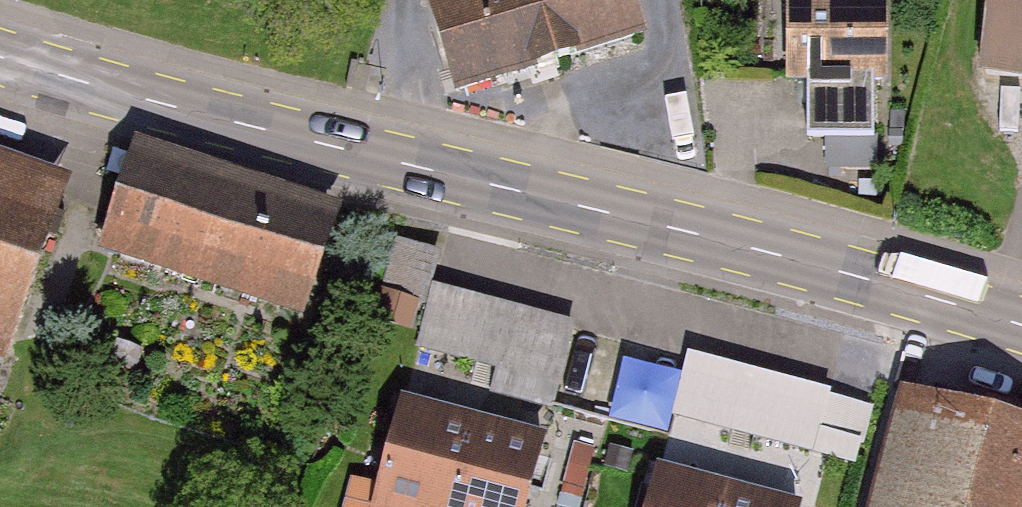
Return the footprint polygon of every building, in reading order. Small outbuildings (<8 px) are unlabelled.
[(630,0),(436,0),(462,86),(640,32),(630,0)] [(888,0),(789,0),(789,75),(808,75),(808,108),(808,136),(825,137),(873,136),(873,82),(889,82),(888,0)] [(992,63),(1021,68),(1021,0),(1001,0),(992,63)] [(873,136),(825,137),(826,154),(826,165),(877,165),(877,136),(873,136)] [(0,148),(0,350),(6,352),(71,174),(0,148)] [(334,215),(142,150),(109,249),(301,313),(334,215)] [(440,254),(407,245),(394,289),(432,299),(417,349),(555,389),(575,322),(432,281),(440,254)] [(869,405),(697,356),(680,417),(852,465),(869,405)] [(908,395),(876,506),(1021,506),(1021,428),(908,395)] [(405,401),(381,487),(355,480),(347,506),(526,506),(544,440),(405,401)] [(663,470),(653,506),(800,506),(663,470)]
